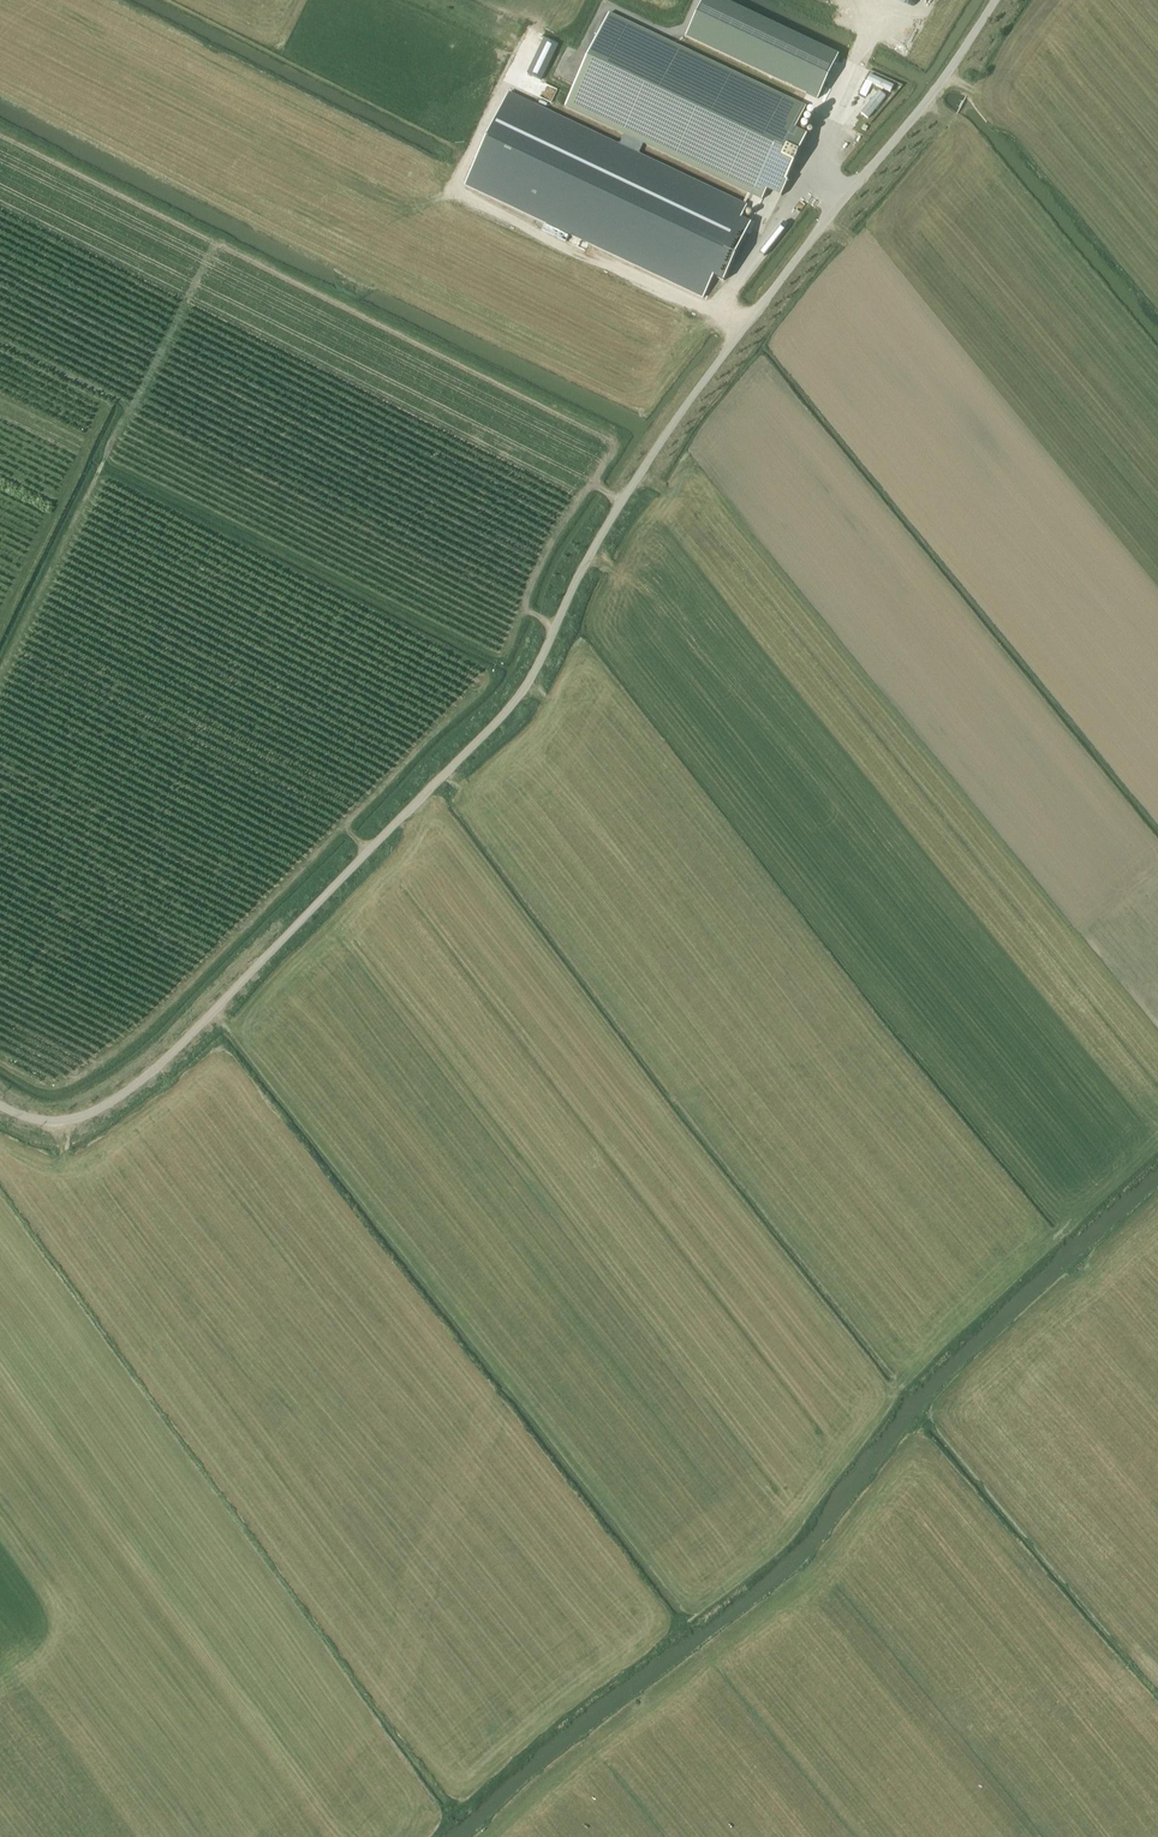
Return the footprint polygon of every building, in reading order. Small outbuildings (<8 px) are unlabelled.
[(722,0),(704,0),(686,37),(817,99),(838,55),(722,0)] [(566,107),(626,135),(762,199),(774,176),(786,182),(807,136),(795,131),(806,107),(609,14),(566,107)] [(540,47),(554,54),(558,45),(544,39),(540,47)] [(872,74),(868,82),(891,92),(895,84),(872,74)] [(879,90),(862,111),(868,117),(886,95),(879,90)] [(507,91),(463,184),(713,303),(724,281),(737,287),(760,239),(747,232),(757,210),(507,91)]
